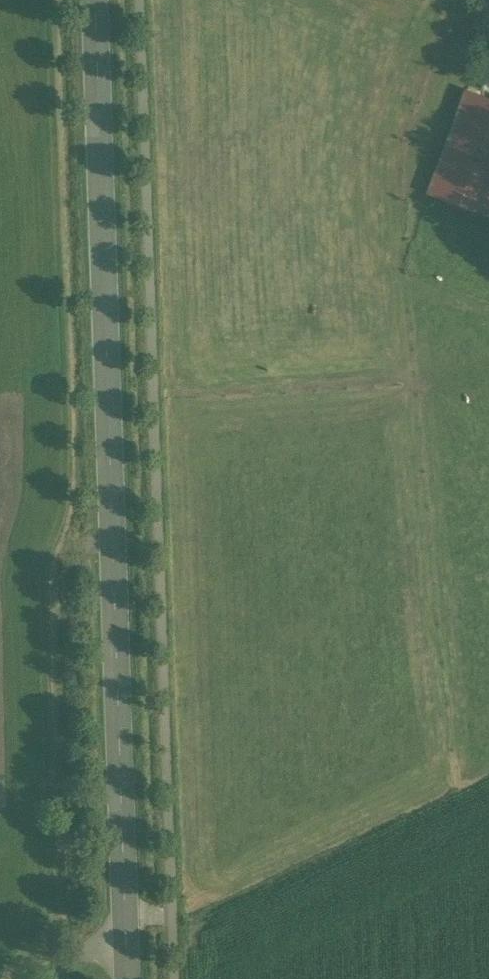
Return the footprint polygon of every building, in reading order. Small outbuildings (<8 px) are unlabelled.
[(488,215),(488,101),(467,92),(428,193),(488,217),(488,215)]
